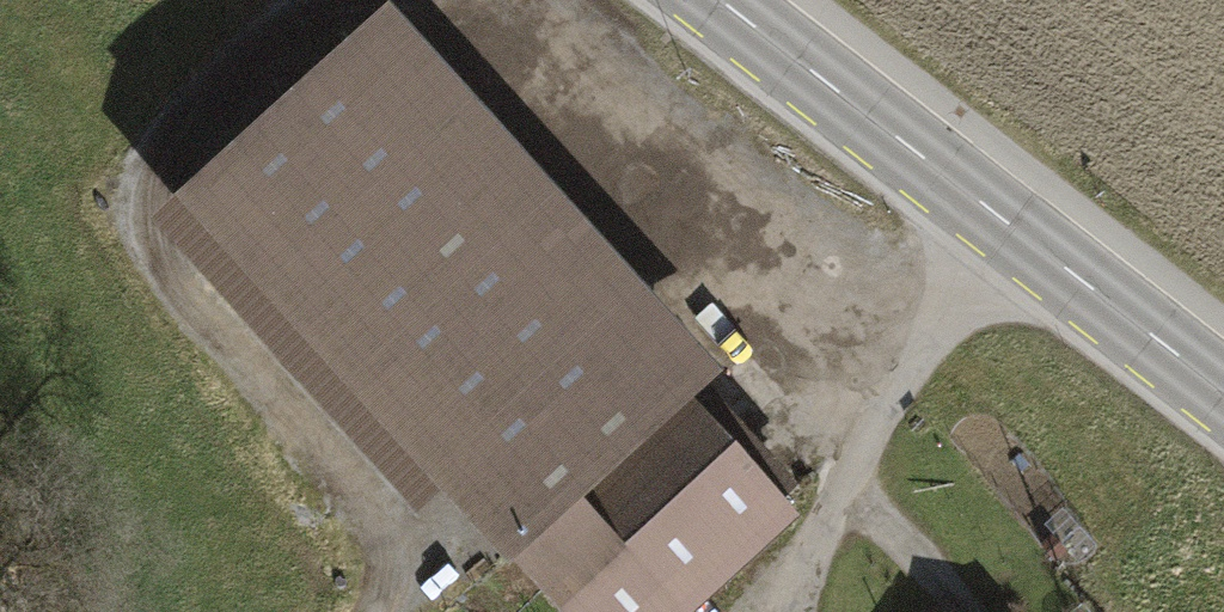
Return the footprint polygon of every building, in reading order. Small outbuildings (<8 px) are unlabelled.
[(201,193),(581,611),(660,611),(776,507),(360,49),(201,193)]
